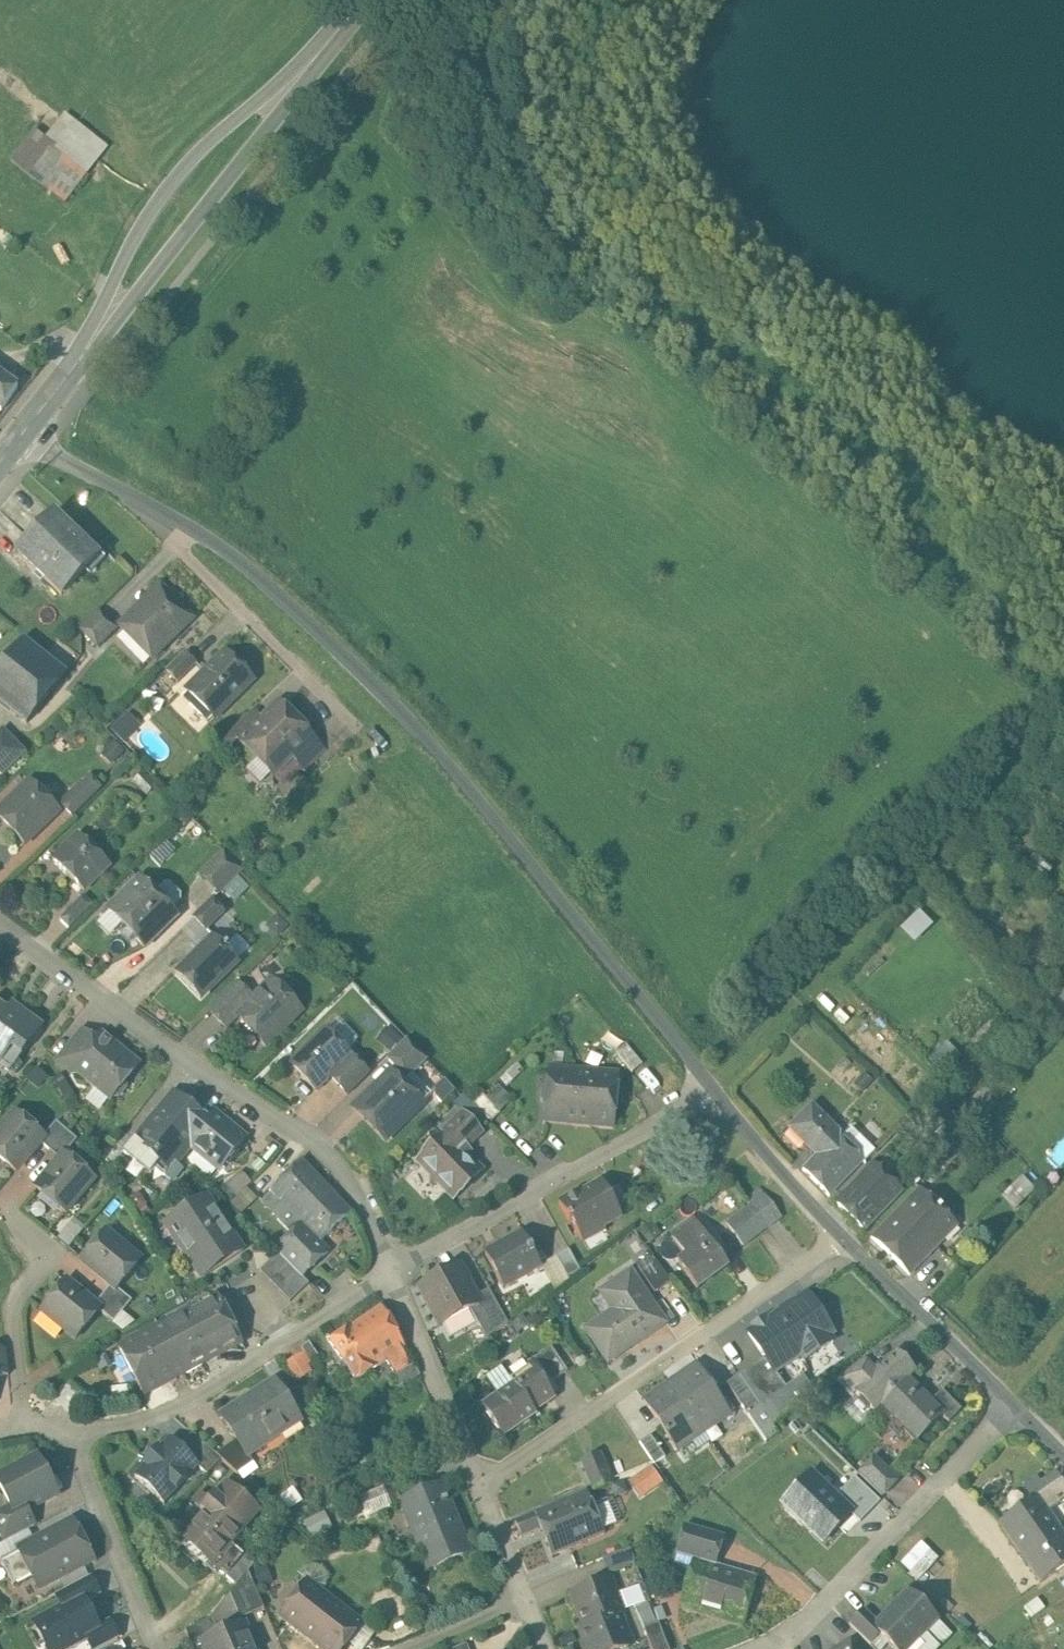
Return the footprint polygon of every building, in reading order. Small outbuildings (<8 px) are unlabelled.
[(42,165),(75,190),(107,147),(74,122),(42,165)] [(0,375),(0,411),(1,412),(18,387),(0,375)] [(74,534),(55,516),(18,554),(62,596),(99,558),(83,542),(79,546),(70,538),(74,534)] [(160,586),(121,624),(153,657),(192,619),(160,586)] [(100,612),(80,631),(97,648),(117,629),(100,612)] [(23,640),(0,669),(0,702),(28,723),(66,674),(23,640)] [(183,653),(165,671),(176,682),(194,664),(183,653)] [(224,653),(185,692),(212,719),(251,681),(224,653)] [(278,702),(262,718),(239,741),(283,784),(303,764),(293,755),(312,736),(278,702)] [(124,739),(141,722),(128,710),(111,727),(124,739)] [(253,710),(222,741),(229,748),(239,741),(262,718),(253,710)] [(0,732),(0,773),(3,776),(26,753),(3,729),(0,732)] [(312,736),(293,755),(303,764),(306,767),(324,749),(312,736)] [(89,777),(61,804),(73,816),(101,789),(89,777)] [(0,812),(0,816),(25,842),(58,810),(30,782),(0,812)] [(110,864),(79,834),(53,860),(84,890),(110,864)] [(223,851),(200,874),(219,892),(242,869),(223,851)] [(154,894),(140,879),(109,909),(124,925),(121,933),(129,942),(137,939),(145,947),(176,916),(170,910),(180,900),(181,894),(170,884),(165,884),(154,894)] [(79,899),(60,919),(69,928),(89,908),(79,899)] [(212,899),(193,918),(205,930),(224,912),(212,899)] [(213,936),(176,973),(200,998),(238,961),(213,936)] [(253,999),(237,1015),(238,1015),(266,1044),(300,1011),(271,981),(253,999)] [(238,983),(210,1011),(226,1027),(238,1015),(237,1015),(253,999),(238,983)] [(1050,1005),(1063,1017),(1063,990),(1050,1005)] [(0,1005),(0,1063),(7,1054),(15,1059),(40,1026),(18,1009),(14,1015),(0,1005)] [(390,1047),(399,1032),(386,1024),(376,1038),(390,1047)] [(83,1029),(58,1059),(72,1071),(75,1068),(74,1067),(96,1040),(83,1029)] [(326,1031),(291,1064),(316,1089),(330,1076),(350,1056),(326,1031)] [(139,1063),(102,1033),(96,1040),(74,1067),(75,1068),(111,1097),(113,1095),(119,1095),(126,1086),(125,1080),(139,1063)] [(407,1039),(387,1058),(407,1079),(427,1060),(407,1039)] [(643,1065),(626,1045),(616,1053),(633,1073),(643,1065)] [(350,1056),(330,1076),(348,1094),(368,1075),(350,1056)] [(616,1076),(551,1071),(547,1122),(612,1127),(616,1076)] [(392,1072),(354,1109),(385,1140),(422,1103),(392,1072)] [(499,1108),(512,1097),(502,1085),(489,1096),(499,1108)] [(174,1092),(135,1140),(171,1169),(191,1144),(190,1143),(208,1121),(174,1092)] [(501,1113),(483,1094),(473,1103),(491,1122),(501,1113)] [(862,1165),(834,1136),(837,1134),(811,1107),(788,1129),(817,1158),(804,1171),(829,1197),(862,1165)] [(245,1137),(215,1112),(208,1121),(190,1143),(191,1144),(220,1168),(245,1137)] [(0,1132),(0,1157),(16,1171),(40,1142),(44,1137),(16,1113),(0,1132)] [(482,1132),(463,1113),(445,1131),(452,1139),(457,1133),(469,1145),(482,1132)] [(44,1137),(40,1142),(50,1151),(67,1131),(57,1122),(44,1137)] [(67,1131),(50,1151),(61,1160),(65,1154),(77,1139),(67,1131)] [(444,1135),(418,1161),(431,1175),(430,1184),(439,1184),(454,1198),(483,1170),(467,1155),(472,1150),(467,1146),(469,1145),(457,1133),(452,1139),(445,1131),(443,1133),(444,1135)] [(61,1160),(37,1188),(65,1212),(93,1178),(65,1154),(61,1160)] [(352,1212),(302,1159),(291,1169),(288,1166),(284,1170),(287,1173),(270,1190),(282,1203),(272,1212),(293,1234),(276,1250),(279,1252),(281,1255),(307,1229),(319,1242),(352,1212)] [(899,1193),(871,1165),(859,1178),(872,1190),(864,1198),(879,1213),(899,1193)] [(220,1192),(230,1203),(252,1182),(241,1171),(220,1192)] [(1002,1193),(1016,1208),(1038,1187),(1024,1172),(1002,1193)] [(859,1178),(835,1203),(863,1230),(879,1213),(864,1198),(872,1190),(859,1178)] [(601,1184),(582,1196),(580,1193),(559,1205),(570,1224),(571,1223),(582,1241),(603,1228),(603,1226),(620,1216),(601,1184)] [(955,1225),(918,1189),(900,1207),(938,1243),(955,1225)] [(782,1217),(766,1196),(752,1206),(768,1228),(782,1217)] [(241,1249),(205,1198),(167,1225),(203,1276),(241,1249)] [(768,1228),(752,1206),(729,1223),(745,1245),(768,1228)] [(900,1207),(871,1237),(908,1273),(938,1243),(900,1207)] [(57,1232),(66,1244),(85,1229),(76,1217),(57,1232)] [(728,1266),(694,1219),(673,1235),(688,1255),(679,1261),(699,1288),(728,1266)] [(307,1229),(281,1255),(302,1277),(328,1251),(319,1242),(307,1229)] [(140,1261),(106,1233),(83,1262),(111,1285),(116,1289),(117,1289),(140,1261)] [(524,1233),(486,1254),(503,1287),(541,1266),(524,1233)] [(581,1271),(569,1248),(556,1256),(568,1278),(581,1271)] [(281,1255),(279,1252),(260,1270),(290,1302),(309,1284),(302,1277),(281,1255)] [(670,1280),(652,1256),(638,1267),(654,1291),(670,1280)] [(459,1265),(420,1286),(441,1325),(471,1309),(480,1304),(476,1296),(459,1265)] [(624,1303),(586,1329),(608,1360),(665,1321),(630,1271),(601,1291),(602,1292),(612,1286),(624,1303)] [(95,1306),(66,1282),(43,1311),(76,1338),(99,1310),(100,1310),(95,1306)] [(132,1301),(117,1289),(116,1289),(111,1285),(103,1295),(123,1312),(132,1301)] [(508,1323),(489,1289),(476,1296),(480,1304),(471,1309),(487,1338),(508,1323)] [(818,1309),(808,1293),(769,1319),(767,1317),(753,1327),(754,1329),(749,1332),(765,1357),(775,1372),(776,1371),(801,1355),(805,1360),(834,1341),(830,1335),(834,1333),(828,1324),(830,1317),(825,1311),(818,1309)] [(123,1312),(103,1295),(95,1306),(100,1310),(99,1310),(114,1323),(123,1312)] [(218,1295),(119,1348),(145,1395),(243,1343),(218,1295)] [(384,1304),(349,1328),(377,1368),(387,1361),(402,1350),(407,1346),(384,1304)] [(377,1368),(349,1328),(330,1341),(358,1381),(377,1368)] [(551,1347),(534,1358),(551,1382),(568,1371),(551,1347)] [(0,1348),(0,1376),(9,1375),(6,1349),(0,1348)] [(411,1362),(402,1350),(387,1361),(396,1373),(411,1362)] [(875,1373),(855,1393),(856,1394),(875,1413),(876,1412),(881,1407),(880,1407),(908,1379),(909,1380),(915,1373),(895,1353),(875,1373)] [(765,1357),(740,1374),(762,1407),(788,1389),(776,1371),(775,1372),(765,1357)] [(863,1360),(837,1380),(853,1397),(856,1394),(855,1393),(875,1373),(863,1360)] [(530,1365),(510,1379),(502,1367),(486,1377),(498,1396),(483,1406),(503,1436),(536,1414),(534,1410),(553,1397),(529,1362),(528,1362),(530,1365)] [(732,1414),(698,1363),(671,1382),(705,1432),(732,1414)] [(762,1407),(740,1374),(727,1383),(749,1415),(762,1407)] [(909,1380),(908,1379),(880,1407),(881,1407),(876,1412),(898,1435),(903,1430),(916,1442),(942,1416),(944,1415),(931,1402),(909,1380)] [(705,1432),(671,1382),(644,1400),(678,1450),(705,1432)] [(275,1383),(222,1417),(237,1440),(246,1454),(248,1453),(299,1421),(275,1383)] [(961,1411),(942,1392),(931,1402),(944,1415),(942,1416),(949,1423),(961,1411)] [(216,1454),(193,1433),(179,1447),(199,1466),(198,1467),(207,1475),(221,1459),(216,1454)] [(666,1456),(651,1435),(640,1442),(655,1464),(666,1456)] [(170,1439),(160,1450),(158,1448),(143,1464),(145,1466),(135,1477),(164,1504),(198,1467),(199,1466),(179,1447),(170,1439)] [(216,1454),(221,1459),(238,1474),(254,1463),(248,1453),(246,1454),(237,1440),(216,1454)] [(601,1452),(581,1460),(594,1490),(613,1482),(601,1452)] [(0,1475),(0,1484),(11,1504),(17,1516),(27,1511),(58,1495),(37,1456),(0,1475)] [(899,1479),(875,1457),(859,1474),(882,1496),(899,1479)] [(651,1465),(629,1481),(641,1498),(663,1482),(651,1465)] [(837,1498),(813,1474),(782,1506),(821,1543),(848,1514),(851,1511),(837,1498)] [(1033,1479),(1022,1486),(1032,1499),(1037,1495),(1037,1496),(1043,1492),(1033,1479)] [(1037,1496),(1048,1511),(1063,1500),(1063,1482),(1062,1479),(1043,1492),(1037,1496)] [(259,1511),(225,1482),(211,1499),(203,1492),(193,1502),(205,1513),(183,1539),(212,1565),(231,1543),(259,1511)] [(443,1485),(400,1503),(428,1570),(471,1553),(443,1485)] [(851,1511),(848,1514),(858,1523),(871,1509),(848,1486),(837,1498),(851,1511)] [(587,1490),(535,1512),(542,1529),(553,1555),(605,1534),(587,1490)] [(1032,1499),(999,1522),(1021,1553),(1058,1526),(1048,1511),(1037,1496),(1037,1495),(1032,1499)] [(0,1510),(0,1535),(4,1542),(27,1530),(35,1526),(27,1511),(17,1516),(11,1504),(0,1510)] [(312,1536),(332,1525),(324,1510),(303,1521),(312,1536)] [(272,1511),(251,1536),(262,1546),(278,1528),(278,1527),(283,1521),(272,1511)] [(542,1529),(535,1512),(515,1520),(522,1537),(542,1529)] [(33,1542),(19,1549),(20,1551),(2,1561),(1,1561),(13,1584),(32,1574),(39,1588),(93,1559),(73,1521),(33,1542)] [(724,1537),(685,1526),(676,1554),(694,1560),(716,1566),(724,1537)] [(1021,1553),(1041,1581),(1063,1566),(1063,1533),(1058,1526),(1021,1553)] [(0,1544),(0,1556),(2,1561),(20,1551),(19,1549),(33,1542),(27,1530),(4,1542),(0,1544)] [(921,1538),(900,1561),(920,1579),(941,1557),(921,1538)] [(255,1565),(231,1543),(212,1565),(237,1586),(249,1573),(255,1565)] [(630,1547),(603,1558),(609,1572),(635,1561),(630,1547)] [(716,1566),(694,1560),(681,1604),(743,1623),(756,1578),(716,1566)] [(255,1585),(272,1581),(268,1566),(251,1570),(255,1585)] [(237,1586),(230,1595),(241,1620),(264,1609),(249,1573),(237,1586)] [(90,1576),(57,1593),(64,1607),(83,1597),(86,1603),(100,1595),(90,1576)] [(610,1576),(570,1593),(571,1595),(574,1593),(586,1624),(583,1626),(584,1627),(620,1613),(624,1611),(610,1576)] [(622,1581),(627,1596),(642,1591),(637,1576),(622,1581)] [(308,1583),(281,1618),(308,1638),(322,1648),(344,1648),(362,1625),(308,1583)] [(871,1628),(880,1636),(894,1648),(910,1648),(938,1620),(908,1590),(876,1622),(871,1628)] [(202,1642),(202,1643),(205,1648),(255,1648),(244,1624),(243,1624),(241,1620),(230,1595),(212,1619),(219,1634),(202,1642)] [(34,1622),(49,1648),(68,1648),(88,1638),(101,1632),(98,1626),(86,1603),(83,1597),(64,1607),(34,1622)] [(863,1609),(849,1624),(871,1645),(880,1636),(871,1628),(876,1622),(863,1609)] [(631,1644),(633,1640),(631,1634),(628,1633),(620,1613),(584,1627),(580,1628),(588,1648),(619,1648),(631,1644)] [(212,1619),(185,1630),(192,1647),(202,1643),(202,1642),(219,1634),(212,1619)] [(108,1620),(98,1626),(101,1632),(88,1638),(94,1648),(100,1648),(118,1640),(108,1620)] [(643,1629),(651,1648),(668,1648),(659,1623),(643,1629)] [(308,1638),(303,1644),(309,1648),(322,1648),(308,1638)]
